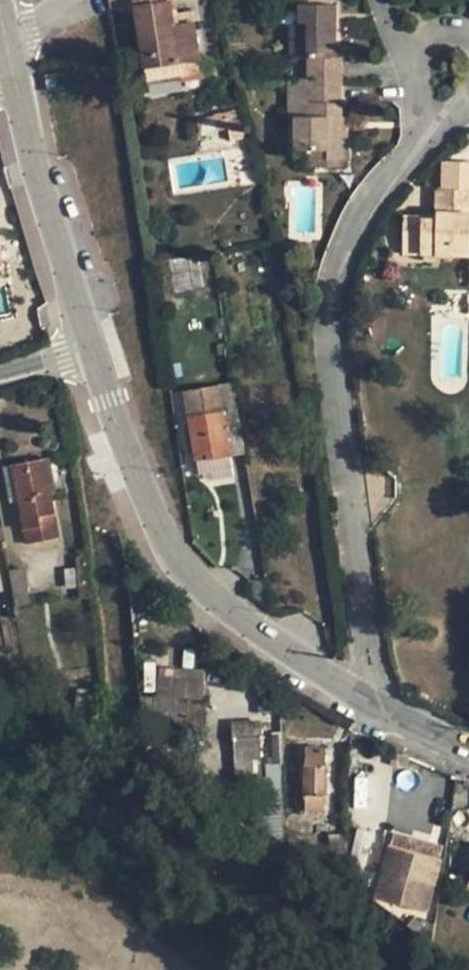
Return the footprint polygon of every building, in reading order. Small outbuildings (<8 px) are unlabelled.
[(170,0),(109,0),(111,10),(136,7),(148,83),(202,74),(192,11),(172,14),(170,0)] [(299,23),(308,23),(308,58),(308,79),(342,78),(342,57),(336,57),(337,5),(332,4),(318,5),(318,0),(300,0),(299,23)] [(299,23),(296,23),(296,58),(308,58),(308,23),(299,23)] [(249,87),(245,72),(234,75),(237,90),(249,87)] [(54,74),(45,76),(48,90),(57,89),(54,74)] [(342,78),(308,79),(308,116),(295,117),(294,150),(308,150),(326,150),(326,159),(348,159),(348,130),(341,130),(341,116),(342,78)] [(308,79),(288,79),(288,116),(295,117),(308,116),(308,79)] [(244,139),(239,109),(225,112),(228,128),(231,140),(244,139)] [(228,128),(225,112),(215,115),(218,130),(228,128)] [(326,150),(308,150),(308,167),(326,167),(326,159),(326,150)] [(468,250),(468,190),(437,189),(437,213),(436,221),(421,220),(421,218),(403,217),(403,242),(421,242),(421,254),(455,255),(456,249),(468,250)] [(421,218),(421,220),(436,221),(437,213),(421,213),(421,218)] [(421,242),(403,242),(403,253),(421,254),(421,242)] [(173,263),(174,282),(200,281),(199,262),(173,263)] [(233,382),(183,391),(194,455),(205,453),(206,459),(245,454),(233,382)] [(230,458),(196,461),(198,475),(231,472),(230,458)] [(47,459),(12,465),(18,497),(27,542),(59,537),(50,493),(53,492),(47,459)] [(9,499),(18,497),(12,465),(3,468),(9,499)] [(16,606),(30,603),(23,568),(9,571),(16,606)] [(79,587),(77,568),(66,569),(67,589),(79,587)] [(183,669),(183,678),(185,678),(205,679),(204,669),(183,669)] [(183,678),(158,677),(157,697),(185,699),(185,678),(183,678)] [(204,700),(205,679),(185,678),(185,699),(157,697),(154,696),(141,697),(142,727),(154,725),(154,710),(188,712),(189,700),(204,700)] [(258,701),(258,713),(277,713),(277,705),(271,704),(271,701),(258,701)] [(260,722),(231,724),(232,739),(233,738),(235,779),(257,778),(263,778),(260,722)] [(281,732),(272,733),(272,757),(265,758),(267,778),(263,778),(257,778),(260,823),(284,839),(280,762),(282,762),(281,732)] [(327,746),(306,746),(305,809),(325,810),(327,746)] [(186,782),(210,790),(215,776),(190,769),(186,782)] [(444,846),(393,833),(390,846),(441,860),(444,846)] [(441,860),(390,846),(376,896),(427,911),(441,860)] [(375,874),(361,869),(357,882),(372,887),(375,874)] [(435,924),(423,922),(420,924),(416,931),(431,942),(435,924)]
